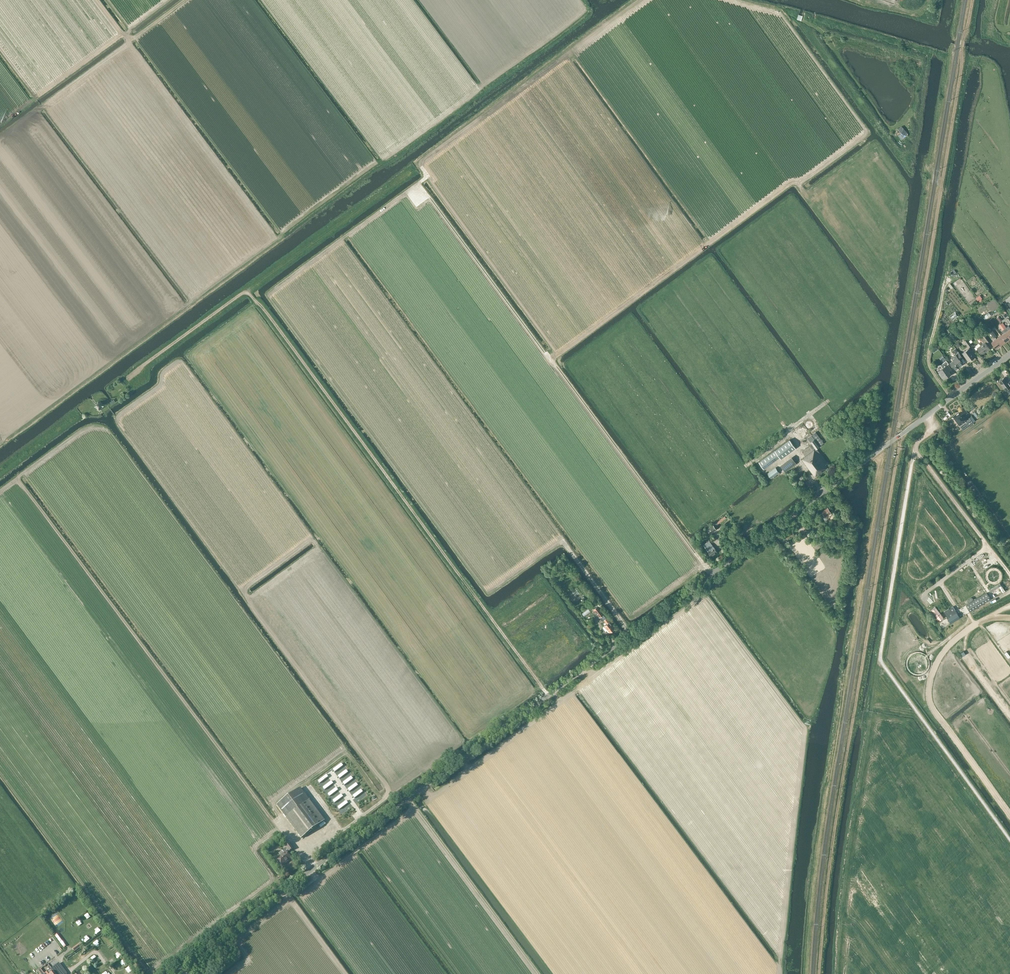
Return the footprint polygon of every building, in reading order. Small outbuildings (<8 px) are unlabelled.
[(1001,335),(1006,341),(1009,338),(1009,337),(1006,332),(1006,331),(1005,330),(1006,329),(1005,328),(1004,329),(1002,330),(1001,331),(1003,334),(1001,335)] [(984,335),(980,338),(984,343),(977,348),(982,354),(990,348),(985,342),(988,340),(984,335)] [(1001,345),(1006,341),(1001,335),(996,339),(1001,345)] [(996,348),(1001,345),(996,339),(992,342),(996,348)] [(968,361),(975,356),(969,348),(962,353),(968,361)] [(963,357),(959,352),(956,354),(951,357),(953,360),(951,362),(956,369),(963,364),(960,359),(963,357)] [(947,369),(949,367),(946,362),(943,364),(945,366),(939,371),(945,378),(951,374),(947,369)] [(1009,387),(1009,388),(1009,381),(1009,382),(1005,377),(999,381),(1006,390),(1009,387)] [(952,417),(954,418),(963,430),(973,423),(970,418),(968,419),(965,414),(967,412),(965,408),(962,410),(953,416),(952,417)] [(828,463),(817,448),(824,443),(816,431),(808,438),(812,444),(802,451),(805,456),(804,456),(805,457),(802,459),(815,476),(827,467),(825,465),(828,463)] [(780,457),(781,459),(796,448),(790,439),(775,450),(759,462),(764,469),(780,457)] [(793,458),(781,466),(785,472),(797,464),(793,458)] [(780,473),(776,467),(767,473),(771,478),(780,473)] [(828,507),(822,511),(823,514),(822,515),(825,520),(827,519),(830,517),(832,520),(835,517),(828,507)] [(711,533),(717,529),(713,525),(708,529),(711,533)] [(788,540),(795,535),(793,531),(786,536),(783,538),(783,537),(782,536),(779,538),(780,540),(783,538),(785,541),(788,539),(788,540)] [(718,551),(713,544),(712,544),(709,540),(704,544),(707,548),(706,549),(712,556),(718,551)] [(988,593),(967,605),(970,612),(992,600),(988,593)] [(598,605),(593,608),(599,616),(604,613),(598,605)] [(949,609),(944,612),(951,623),(960,618),(953,606),(949,609)] [(936,607),(932,610),(940,620),(944,617),(936,607)] [(603,626),(603,627),(605,631),(607,629),(609,632),(615,628),(610,621),(607,617),(607,618),(603,620),(606,624),(604,625),(603,626)] [(277,806),(286,818),(302,839),(324,822),(299,789),(277,806)] [(286,848),(282,851),(279,854),(280,856),(276,859),(282,866),(286,863),(286,862),(291,858),(287,853),(292,849),(288,842),(284,845),(286,848)] [(117,955),(122,951),(118,946),(114,950),(117,955)]
